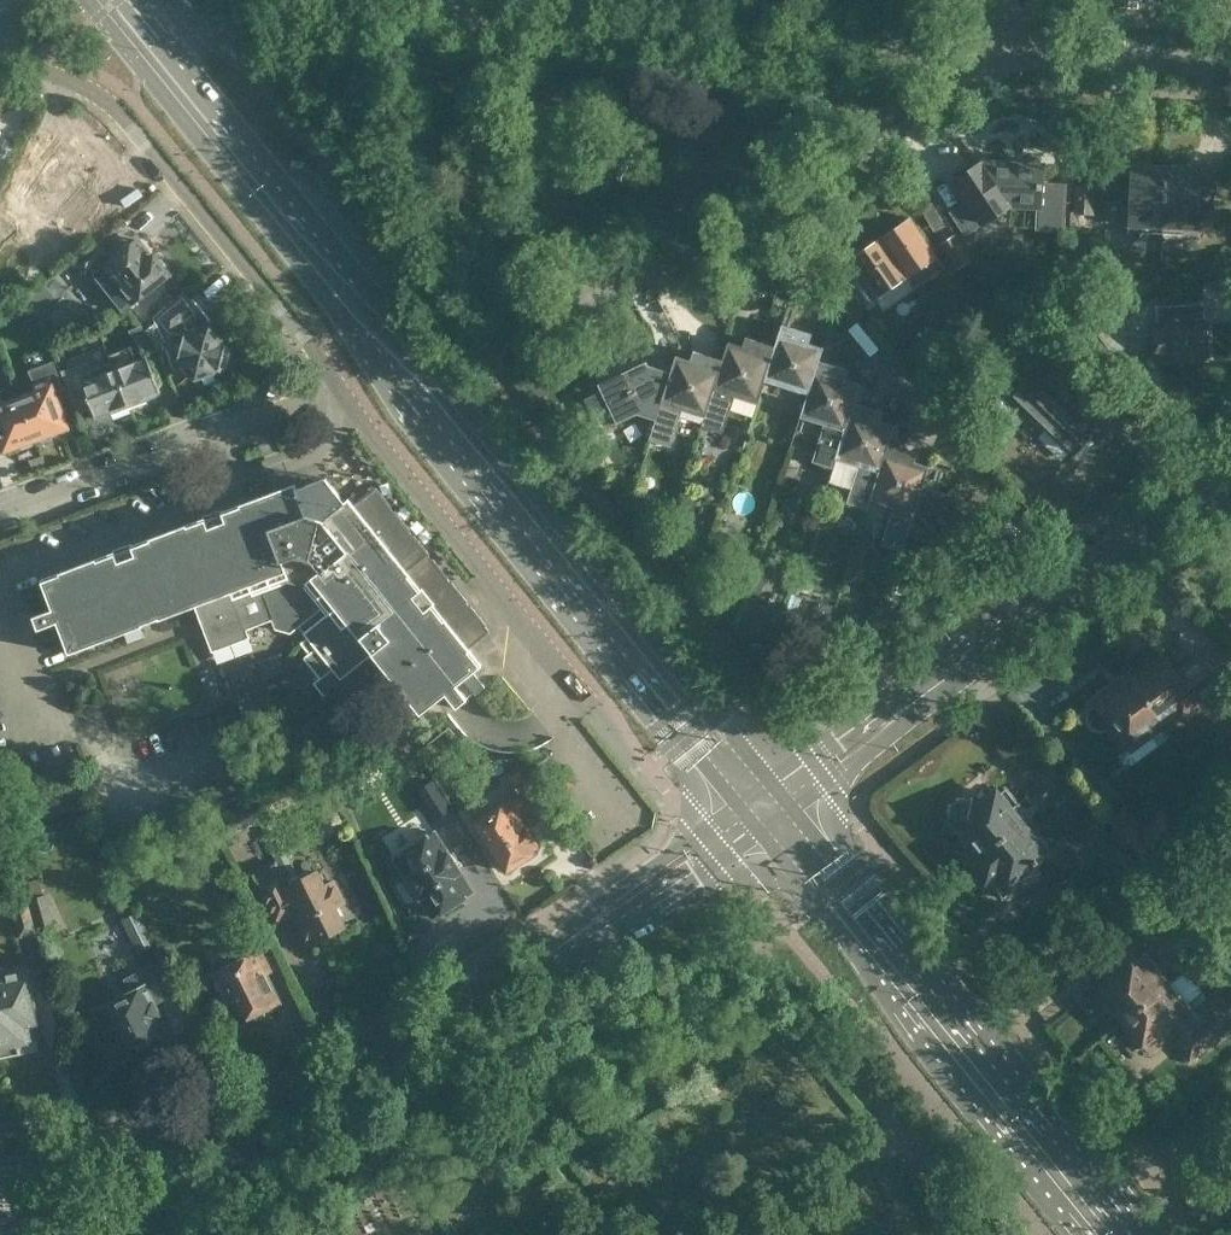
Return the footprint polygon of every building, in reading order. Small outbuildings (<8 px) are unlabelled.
[(98,146),(92,150),(81,132),(44,153),(56,175),(64,170),(74,187),(62,194),(78,220),(118,197),(102,170),(109,165),(98,146)] [(982,162),(957,179),(971,199),(954,210),(968,232),(1011,204),(1017,205),(1017,207),(1036,208),(1036,206),(1038,206),(1037,229),(1063,230),(1065,186),(1041,185),(1042,166),(983,163),(982,162)] [(1163,232),(1165,166),(1132,164),(1132,168),(1117,168),(1116,203),(1105,203),(1104,221),(1128,222),(1128,231),(1163,232)] [(1165,166),(1163,232),(1197,233),(1198,207),(1212,207),(1214,171),(1199,170),(1199,167),(1165,166)] [(1072,182),(1071,211),(1093,212),(1094,183),(1072,182)] [(908,217),(878,237),(913,289),(933,275),(933,274),(942,268),(908,217)] [(954,234),(939,244),(956,269),(971,260),(954,234)] [(152,255),(138,237),(112,257),(99,240),(76,257),(85,270),(90,266),(122,308),(133,301),(170,273),(155,253),(152,255)] [(878,237),(849,257),(859,273),(847,281),(864,306),(876,298),(884,309),(913,290),(913,289),(878,237)] [(1067,300),(1068,267),(1050,267),(1050,285),(1067,300)] [(225,366),(229,349),(209,324),(196,328),(186,316),(192,312),(182,300),(146,329),(153,338),(167,326),(170,329),(173,327),(182,338),(176,358),(181,358),(180,362),(194,379),(225,366)] [(1154,359),(1208,356),(1206,324),(1204,324),(1203,304),(1162,307),(1163,326),(1145,327),(1145,312),(1127,321),(1129,349),(1147,348),(1146,346),(1154,346),(1154,359)] [(928,311),(938,326),(945,322),(934,307),(928,311)] [(932,330),(938,326),(928,311),(922,316),(932,330)] [(818,360),(819,360),(823,348),(804,342),(807,333),(781,324),(773,346),(775,346),(760,391),(761,392),(802,406),(804,407),(818,360)] [(139,327),(127,332),(145,354),(157,351),(155,343),(139,327)] [(1073,452),(1091,433),(1046,390),(1070,365),(1035,331),(1023,343),(1044,363),(1031,376),(1028,373),(1008,393),(1027,411),(1028,409),(1073,452)] [(775,346),(773,346),(749,337),(746,347),(727,341),(721,359),(702,418),(699,425),(721,432),(733,398),(756,406),(761,392),(760,391),(775,346)] [(134,361),(129,346),(108,354),(114,368),(129,408),(145,401),(144,397),(160,391),(147,356),(134,361)] [(41,442),(50,438),(51,433),(66,427),(53,392),(62,388),(47,348),(22,358),(35,391),(18,397),(34,439),(36,439),(41,442)] [(655,419),(654,419),(647,438),(669,445),(680,411),(702,418),(721,359),(698,351),(695,360),(675,354),(669,371),(670,372),(655,419)] [(670,372),(669,371),(647,364),(645,360),(597,383),(616,423),(637,413),(654,419),(655,419),(670,372)] [(844,369),(819,360),(818,360),(804,407),(802,406),(797,418),(822,427),(810,460),(831,468),(834,460),(853,401),(859,384),(840,378),(844,369)] [(112,414),(129,408),(114,368),(89,378),(83,362),(60,371),(76,412),(90,406),(94,416),(110,410),(112,414)] [(18,397),(0,404),(0,445),(3,451),(17,446),(21,449),(31,446),(32,440),(34,439),(18,397)] [(868,501),(887,442),(893,425),(874,418),(877,410),(853,401),(834,460),(856,468),(844,502),(866,510),(869,502),(868,501)] [(922,485),(929,467),(908,459),(911,451),(887,442),(868,501),(869,502),(891,509),(881,543),(902,551),(907,535),(906,535),(922,485)] [(300,642),(303,646),(309,653),(303,657),(319,677),(313,682),(334,709),(353,694),(356,698),(377,682),(373,678),(384,670),(420,715),(446,694),(456,707),(467,699),(457,685),(481,666),(468,649),(489,633),(488,632),(489,631),(485,626),(486,625),(471,606),(469,607),(466,602),(467,601),(452,582),(450,583),(447,579),(448,578),(433,558),(432,559),(428,555),(430,554),(414,534),(413,535),(409,531),(411,530),(395,510),(394,511),(390,507),(391,506),(376,487),(353,505),(348,498),(344,501),(325,477),(296,488),(294,483),(222,510),(221,509),(202,516),(203,518),(131,544),(131,543),(112,550),(112,552),(40,579),(51,609),(32,616),(37,629),(56,622),(67,653),(141,626),(141,624),(157,618),(157,619),(194,606),(211,651),(248,637),(245,629),(272,619),(275,628),(292,633),(299,627),(307,637),(300,642)] [(945,493),(922,485),(906,535),(907,535),(926,541),(938,554),(979,519),(951,486),(945,493)] [(1164,728),(1194,706),(1191,702),(1196,698),(1201,705),(1209,700),(1217,710),(1230,700),(1230,690),(1206,656),(1183,673),(1178,668),(1171,673),(1160,658),(1150,665),(1151,667),(1132,681),(1128,676),(1127,677),(1164,728)] [(1164,728),(1127,677),(1095,701),(1096,702),(1090,706),(1087,709),(1085,713),(1085,718),(1085,723),(1088,727),(1093,731),(1098,732),(1103,732),(1108,730),(1123,750),(1160,723),(1164,728)] [(440,707),(424,720),(432,731),(449,717),(440,707)] [(971,861),(1021,822),(1067,786),(1048,764),(1026,781),(1034,791),(1024,799),(1030,807),(1025,812),(1006,788),(998,794),(997,793),(978,808),(972,801),(970,804),(969,802),(966,800),(963,799),(959,799),(956,801),(953,803),(952,805),(951,808),(951,811),(952,813),(954,815),(952,817),(971,841),(962,849),(971,861)] [(289,846),(274,815),(312,796),(297,766),(265,781),(269,790),(215,816),(226,838),(262,820),(267,830),(263,833),(283,870),(256,883),(275,922),(292,914),(307,944),(344,925),(335,906),(344,901),(333,880),(325,884),(317,870),(300,878),(287,848),(289,846)] [(506,869),(531,853),(530,850),(539,844),(518,813),(540,799),(521,770),(506,780),(515,795),(475,821),(506,869)] [(451,809),(432,780),(417,790),(436,819),(451,809)] [(1142,862),(1178,833),(1183,829),(1164,806),(1141,824),(1125,805),(1107,820),(1142,862)] [(321,823),(328,834),(335,834),(343,826),(343,819),(336,810),(330,810),(321,817),(321,823)] [(448,905),(480,885),(441,822),(409,842),(419,860),(411,864),(426,889),(435,884),(448,905)] [(1021,822),(971,861),(970,862),(984,881),(987,878),(1003,897),(1044,864),(1058,881),(1080,863),(1069,849),(1063,854),(1055,844),(1050,848),(1040,834),(1034,839),(1021,822)] [(1178,833),(1142,862),(1163,888),(1199,857),(1178,833)] [(19,904),(31,900),(24,877),(11,881),(14,891),(16,891),(19,904)] [(29,904),(36,927),(51,923),(45,900),(29,904)] [(36,927),(29,904),(29,902),(11,907),(19,937),(38,932),(36,927)] [(1124,1017),(1168,980),(1157,967),(1159,966),(1147,950),(1144,953),(1127,931),(1104,950),(1121,971),(1090,996),(1102,1010),(1112,1003),(1124,1017)] [(266,1007),(279,1001),(265,971),(275,966),(259,935),(241,943),(247,956),(214,972),(218,980),(215,984),(219,990),(223,991),(238,1021),(249,1015),(256,1018),(263,1014),(266,1007)] [(146,983),(95,1009),(120,1060),(135,1052),(141,1057),(154,1050),(157,1042),(172,1035),(154,996),(174,986),(162,960),(141,971),(146,983)] [(0,982),(0,1055),(37,1047),(31,1021),(35,1020),(23,964),(0,969),(0,976),(1,982),(0,982)] [(1124,1017),(1149,1049),(1170,1032),(1179,1042),(1177,1044),(1182,1051),(1185,1049),(1190,1056),(1230,1022),(1230,987),(1228,984),(1195,1011),(1192,1007),(1206,996),(1184,970),(1170,982),(1168,980),(1124,1017)] [(636,1049),(638,1042),(630,1040),(628,1046),(636,1049)]
